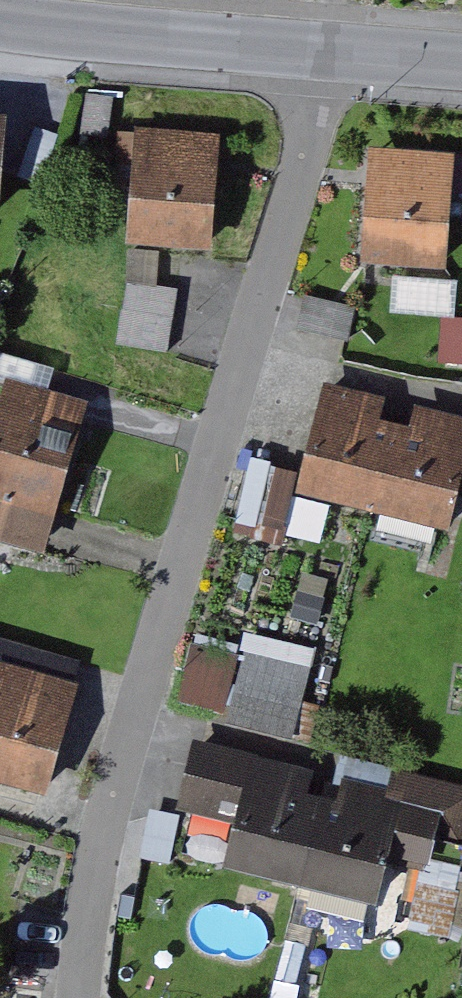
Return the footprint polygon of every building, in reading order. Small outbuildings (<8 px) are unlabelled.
[(219,135),(133,128),(124,245),(211,252),(219,135)] [(446,271),(455,155),(368,148),(359,265),(446,271)] [(121,348),(173,352),(182,256),(130,252),(121,348)] [(395,274),(393,309),(458,312),(460,278),(395,274)] [(6,378),(0,397),(0,543),(40,556),(87,403),(6,378)] [(341,389),(307,491),(458,542),(461,530),(461,408),(435,399),(429,418),(341,389)] [(297,735),(322,647),(247,626),(240,652),(194,640),(177,702),(297,735)] [(0,665),(0,786),(51,802),(85,691),(0,665)] [(329,775),(212,740),(192,808),(248,824),(234,871),(381,916),(415,805),(352,786),(347,802),(323,795),(329,775)]
